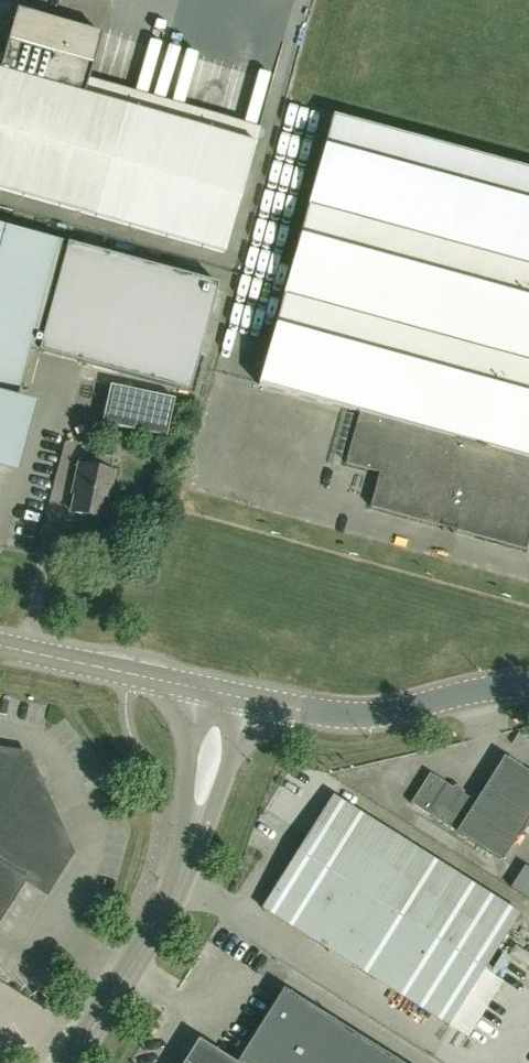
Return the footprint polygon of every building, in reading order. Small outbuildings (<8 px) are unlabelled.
[(256,144),(159,117),(84,95),(93,64),(101,35),(16,11),(0,68),(0,189),(33,198),(225,253),(256,144)] [(332,115),(258,384),(359,412),(345,463),(379,473),(370,507),(525,550),(528,535),(528,169),(332,115)] [(56,241),(0,225),(0,451),(28,347),(188,390),(216,283),(56,241)] [(102,423),(167,437),(175,398),(110,384),(102,423)] [(113,456),(95,453),(93,466),(79,464),(75,482),(78,483),(72,512),(104,519),(114,471),(111,471),(115,454),(113,454),(113,456)] [(70,852),(27,755),(0,750),(0,923),(28,878),(47,890),(70,852)] [(505,755),(476,800),(430,772),(411,802),(503,860),(528,818),(528,770),(505,755)] [(333,795),(298,851),(373,897),(447,944),(412,1000),(450,1024),(469,1036),(503,981),(484,969),(520,912),(333,795)] [(337,953),(373,897),(298,851),(263,906),(337,953)] [(447,944),(373,897),(337,953),(412,1000),(447,944)] [(284,987),(238,1061),(200,1037),(186,1059),(183,1062),(405,1062),(284,987)]
